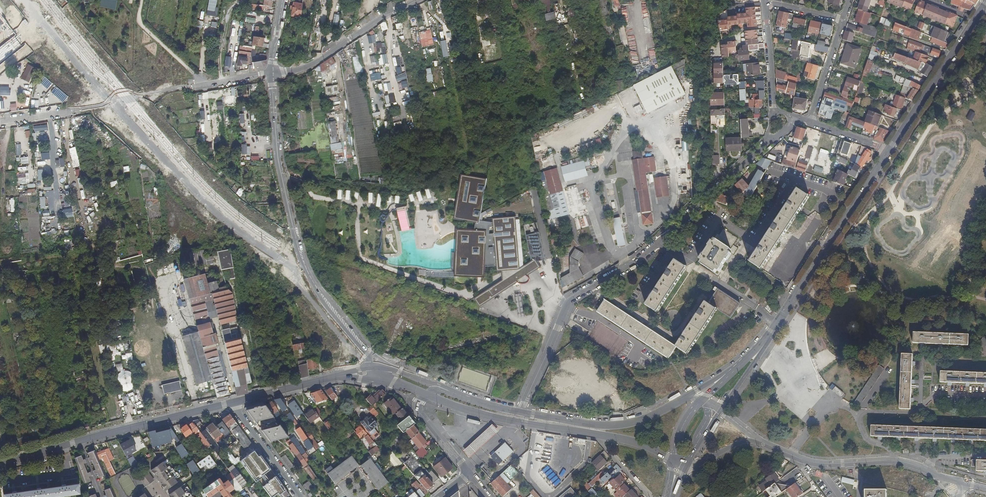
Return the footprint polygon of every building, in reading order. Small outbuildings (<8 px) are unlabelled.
[(98,8),(115,12),(117,3),(103,0),(100,0),(98,8)] [(217,0),(215,0),(209,0),(207,14),(215,16),(217,0)] [(545,14),(555,11),(552,0),(542,0),(545,14)] [(555,11),(555,12),(560,10),(558,0),(552,0),(555,11)] [(570,18),(575,17),(571,0),(566,0),(570,18)] [(606,37),(613,36),(606,0),(598,0),(606,37)] [(659,60),(718,38),(718,9),(715,0),(648,0),(659,60)] [(871,0),(861,0),(858,9),(859,10),(867,13),(871,0)] [(882,0),(877,16),(882,17),(885,7),(887,2),(882,0)] [(887,1),(891,1),(903,6),(902,7),(910,10),(915,0),(887,0),(887,1)] [(923,2),(919,0),(917,7),(915,12),(945,24),(953,27),(957,16),(953,14),(954,13),(946,10),(946,12),(938,9),(939,7),(931,4),(931,6),(927,4),(927,5),(924,4),(923,3),(923,2)] [(951,4),(959,7),(964,9),(970,11),(978,0),(952,0),(951,4)] [(970,11),(972,12),(980,0),(978,0),(970,11)] [(291,15),(300,16),(302,3),(293,2),(291,15)] [(273,10),(273,7),(272,7),(264,6),(254,4),(247,3),(247,6),(246,11),(251,11),(251,8),(263,10),(263,9),(273,10)] [(761,16),(760,11),(755,12),(755,7),(746,7),(747,13),(747,17),(761,16)] [(871,14),(869,13),(867,13),(859,10),(855,21),(860,23),(867,25),(871,14)] [(555,11),(545,14),(548,28),(547,28),(549,36),(559,33),(555,12),(555,11)] [(788,19),(792,20),(793,14),(779,11),(776,26),(786,28),(788,19)] [(747,17),(747,13),(737,13),(737,15),(738,22),(748,21),(747,17)] [(738,22),(737,15),(728,16),(728,19),(729,25),(738,24),(738,22)] [(761,20),(761,16),(747,17),(748,21),(748,27),(757,26),(756,20),(761,20)] [(806,20),(802,19),(800,19),(794,18),(793,22),(794,23),(793,26),(797,27),(798,24),(803,25),(803,26),(805,26),(805,25),(806,20)] [(729,25),(728,19),(719,20),(720,29),(729,28),(729,25)] [(811,20),(807,34),(813,35),(813,32),(819,33),(821,23),(811,20)] [(383,31),(389,29),(386,21),(380,23),(383,31)] [(822,23),(820,33),(830,36),(833,25),(822,23)] [(906,37),(909,38),(912,29),(904,26),(903,29),(904,30),(903,31),(908,32),(906,37)] [(868,35),(875,37),(876,33),(868,31),(858,27),(857,31),(866,34),(866,33),(869,34),(868,35)] [(935,27),(931,37),(933,38),(944,42),(948,33),(935,27)] [(918,41),(921,33),(912,29),(909,38),(918,41)] [(759,44),(757,30),(746,31),(747,45),(759,44)] [(854,34),(845,31),(843,40),(851,43),(854,34)] [(440,32),(444,56),(452,55),(449,38),(444,39),(443,32),(440,32)] [(387,53),(386,42),(376,43),(375,35),(368,35),(369,43),(373,43),(374,47),(370,47),(370,51),(375,51),(375,54),(387,53)] [(263,43),(264,38),(254,36),(252,45),(253,45),(256,46),(268,48),(269,44),(263,43)] [(931,41),(946,48),(949,44),(944,42),(933,38),(931,41)] [(797,57),(800,58),(800,55),(801,47),(798,46),(798,43),(802,44),(802,41),(800,41),(794,39),(791,55),(793,55),(793,58),(797,59),(797,57)] [(730,47),(737,46),(737,41),(731,41),(728,42),(728,44),(722,45),(723,54),(724,54),(725,57),(731,56),(730,47)] [(809,57),(811,43),(803,42),(802,41),(802,44),(801,47),(800,55),(809,57)] [(924,46),(910,41),(907,49),(916,52),(919,53),(921,54),(924,46)] [(242,64),(249,65),(253,45),(252,45),(240,43),(237,65),(242,66),(242,64)] [(749,49),(764,48),(763,43),(760,44),(759,44),(747,45),(743,45),(744,48),(741,48),(741,50),(739,50),(740,60),(749,59),(749,49)] [(255,53),(256,46),(253,45),(249,65),(249,70),(263,67),(267,64),(267,61),(254,63),(255,58),(267,57),(268,54),(255,54),(255,53)] [(860,49),(847,45),(841,63),(854,67),(860,49)] [(877,56),(878,52),(875,51),(876,47),(873,46),(868,58),(873,60),(875,55),(877,56)] [(939,57),(941,51),(925,46),(923,51),(939,57)] [(925,64),(928,56),(921,54),(919,53),(916,52),(913,60),(925,64)] [(389,62),(387,53),(370,56),(372,66),(389,62)] [(921,73),(927,77),(933,68),(927,64),(926,64),(925,64),(913,60),(895,54),(893,58),(907,65),(919,70),(922,71),(921,73)] [(15,56),(13,61),(24,64),(26,59),(15,56)] [(226,56),(224,67),(230,68),(232,58),(226,56)] [(363,72),(362,68),(359,69),(357,56),(353,57),(356,73),(363,72)] [(394,65),(401,64),(400,56),(393,57),(394,65)] [(335,63),(331,57),(320,64),(321,72),(335,63)] [(671,65),(674,71),(685,65),(685,58),(671,65)] [(881,72),(883,65),(871,61),(868,60),(864,71),(868,73),(876,76),(877,75),(891,80),(892,76),(881,72)] [(760,74),(759,62),(747,63),(748,75),(760,74)] [(724,82),(723,63),(714,64),(715,73),(714,73),(715,83),(724,82)] [(814,80),(818,66),(808,63),(804,76),(814,80)] [(31,77),(34,68),(27,65),(23,75),(31,77)] [(633,84),(638,94),(647,112),(665,103),(685,93),(674,71),(671,65),(664,69),(662,70),(660,71),(637,82),(635,83),(633,84)] [(919,70),(907,65),(906,67),(918,73),(919,70)] [(425,69),(428,83),(434,81),(431,68),(425,69)] [(380,69),(370,70),(371,80),(382,79),(380,69)] [(798,80),(800,81),(802,77),(799,76),(800,73),(798,73),(797,76),(796,78),(788,76),(788,77),(785,76),(786,73),(776,71),(776,77),(796,83),(797,83),(798,80)] [(405,73),(395,76),(397,81),(407,78),(405,73)] [(777,91),(795,95),(796,83),(776,77),(777,91)] [(853,84),(859,86),(860,83),(861,81),(858,81),(855,79),(849,77),(847,82),(846,82),(841,96),(846,98),(849,88),(851,88),(851,87),(852,88),(853,84)] [(572,104),(575,109),(576,112),(588,106),(600,100),(595,78),(588,80),(590,96),(586,98),(574,104),(572,104)] [(398,82),(400,88),(408,87),(407,80),(398,82)] [(622,80),(609,83),(612,94),(624,88),(622,80)] [(745,81),(746,91),(753,90),(760,90),(760,86),(757,86),(757,81),(745,81)] [(909,87),(918,91),(921,86),(912,81),(909,87)] [(326,94),(339,93),(339,84),(326,86),(326,94)] [(247,95),(246,85),(237,87),(237,96),(237,97),(247,95)] [(911,101),(918,91),(909,87),(908,87),(906,91),(910,92),(911,93),(909,96),(908,95),(904,94),(903,96),(902,96),(901,97),(903,97),(904,98),(911,101)] [(753,94),(753,90),(746,91),(739,91),(740,100),(749,100),(753,100),(753,94)] [(760,94),(753,94),(753,100),(762,99),(765,99),(765,90),(760,90),(760,94)] [(724,92),(711,93),(711,105),(725,105),(724,92)] [(854,102),(825,92),(821,104),(834,108),(844,111),(845,108),(851,110),(854,102)] [(902,103),(904,98),(903,97),(901,97),(891,93),(889,99),(892,100),(890,105),(900,109),(901,107),(902,107),(903,106),(902,106),(903,103),(902,103)] [(807,99),(794,97),(792,108),(805,110),(807,99)] [(763,107),(762,99),(753,100),(749,100),(750,110),(757,110),(756,107),(760,107),(763,107)] [(833,114),(834,108),(821,104),(820,109),(818,113),(826,115),(825,117),(831,119),(832,114),(833,114)] [(886,105),(884,110),(887,111),(886,113),(888,114),(888,115),(894,118),(897,109),(886,105)] [(869,111),(865,122),(869,124),(877,127),(882,116),(869,111)] [(400,115),(393,116),(395,124),(401,123),(400,115)] [(865,122),(849,116),(847,122),(846,127),(850,129),(852,129),(853,126),(851,126),(853,122),(857,124),(857,125),(863,128),(864,127),(865,122)] [(748,119),(741,119),(742,138),(753,137),(752,132),(749,133),(748,119)] [(328,122),(332,142),(339,141),(335,120),(328,122)] [(37,130),(49,128),(48,122),(35,124),(37,130)] [(877,127),(869,124),(867,129),(866,131),(871,133),(873,131),(874,129),(876,130),(877,127)] [(803,141),(807,130),(798,127),(794,138),(803,141)] [(875,135),(874,139),(882,142),(885,141),(891,132),(881,128),(878,132),(876,135),(875,135)] [(812,143),(817,145),(821,133),(816,132),(812,143)] [(578,153),(603,143),(600,137),(576,147),(578,153)] [(726,151),(742,151),(742,139),(726,139),(726,150),(726,151)] [(852,143),(843,141),(839,152),(848,155),(852,143)] [(341,142),(330,144),(331,150),(342,149),(341,142)] [(74,170),(80,169),(76,147),(70,149),(73,163),(74,170)] [(788,160),(797,163),(801,150),(792,147),(788,160)] [(809,147),(805,162),(809,163),(813,149),(809,147)] [(862,157),(858,155),(855,164),(862,168),(867,160),(868,161),(870,158),(869,157),(871,154),(872,152),(867,149),(866,151),(862,157)] [(639,190),(637,190),(636,191),(639,212),(652,210),(646,172),(650,171),(648,157),(644,158),(642,150),(634,151),(635,161),(639,190)] [(846,165),(848,161),(837,155),(835,159),(846,165)] [(654,156),(648,157),(650,171),(656,170),(654,156)] [(742,180),(735,186),(749,201),(772,161),(763,158),(756,164),(766,169),(764,173),(759,170),(749,187),(742,180)] [(577,162),(569,164),(562,166),(566,180),(584,175),(581,161),(577,162)] [(799,161),(796,169),(806,173),(807,171),(805,171),(808,164),(799,161)] [(860,171),(862,168),(855,164),(853,163),(852,165),(854,166),(852,171),(849,170),(847,174),(848,175),(855,178),(859,171),(860,171)] [(569,212),(558,168),(545,171),(547,178),(541,180),(543,186),(549,184),(551,193),(545,195),(548,209),(554,207),(556,215),(569,212)] [(838,175),(834,182),(844,186),(846,181),(845,181),(848,175),(847,174),(839,170),(837,174),(838,175)] [(493,210),(492,208),(481,214),(487,176),(463,172),(455,219),(476,223),(475,229),(457,229),(457,232),(456,252),(452,252),(452,269),(456,269),(456,276),(486,277),(486,267),(497,266),(497,272),(502,271),(503,279),(474,298),(480,308),(519,283),(520,284),(521,284),(523,284),(524,284),(525,284),(526,284),(527,284),(528,284),(529,283),(530,283),(530,282),(531,281),(531,280),(531,279),(531,278),(530,278),(530,277),(529,276),(537,271),(542,268),(538,262),(546,260),(538,222),(524,225),(531,261),(524,266),(520,219),(517,220),(517,216),(493,218),(493,222),(483,220),(484,215),(493,210)] [(115,181),(115,182),(113,183),(114,186),(124,181),(123,177),(115,181)] [(667,177),(655,178),(658,196),(670,195),(667,177)] [(613,183),(606,184),(618,245),(625,244),(613,183)] [(761,269),(809,197),(798,189),(757,252),(755,255),(750,262),(761,269)] [(729,198),(722,195),(715,201),(729,207),(730,203),(727,202),(729,198)] [(654,223),(652,212),(642,214),(644,225),(654,223)] [(591,225),(588,215),(574,219),(577,230),(591,225)] [(730,249),(717,240),(715,243),(712,241),(709,246),(710,246),(705,255),(704,255),(701,260),(703,261),(702,264),(715,273),(717,270),(719,272),(721,269),(723,267),(722,266),(724,262),(727,258),(728,258),(731,253),(734,255),(738,248),(733,245),(730,249)] [(215,254),(205,256),(205,249),(197,250),(199,265),(216,263),(215,254)] [(235,278),(231,249),(218,251),(221,269),(227,268),(229,279),(235,278)] [(571,257),(570,261),(570,273),(575,281),(576,281),(583,276),(579,269),(579,262),(584,255),(583,254),(577,250),(575,250),(571,257)] [(657,312),(686,268),(675,261),(646,304),(657,312)] [(212,293),(218,317),(220,324),(231,322),(237,320),(234,292),(227,289),(226,286),(218,288),(217,281),(207,284),(204,274),(199,275),(198,272),(192,273),(193,277),(183,279),(195,320),(202,318),(203,324),(210,322),(209,319),(203,295),(212,293)] [(695,280),(701,284),(705,278),(699,274),(695,280)] [(708,305),(716,310),(730,319),(735,311),(740,304),(718,290),(708,305)] [(203,295),(209,319),(218,317),(212,293),(203,295)] [(676,347),(673,345),(605,300),(602,305),(598,311),(655,349),(669,358),(676,347)] [(716,310),(708,305),(705,303),(676,347),(688,355),(716,310)] [(210,323),(197,327),(198,332),(212,380),(216,395),(216,397),(217,399),(225,398),(224,395),(230,394),(225,376),(227,373),(215,334),(204,337),(203,334),(212,332),(210,323)] [(183,336),(198,332),(197,327),(196,326),(181,330),(183,336)] [(235,391),(237,396),(248,393),(248,391),(246,384),(251,382),(240,337),(239,338),(237,326),(221,330),(227,352),(235,386),(234,386),(236,390),(235,391)] [(198,332),(183,336),(197,384),(212,380),(198,332)] [(968,334),(913,332),(913,343),(968,345),(968,334)] [(301,349),(304,348),(303,343),(297,344),(297,341),(292,342),(293,350),(299,349),(299,351),(302,351),(301,349)] [(317,361),(321,360),(319,350),(313,351),(314,358),(306,360),(307,363),(308,370),(318,368),(317,361)] [(912,354),(902,353),(899,409),(910,410),(912,354)] [(307,363),(299,365),(302,378),(309,376),(308,370),(307,363)] [(879,365),(854,403),(860,407),(863,404),(867,407),(890,373),(879,365)] [(118,372),(120,391),(132,390),(131,371),(118,372)] [(940,371),(940,382),(985,384),(985,373),(940,371)] [(257,373),(260,388),(270,386),(269,381),(263,382),(261,372),(257,373)] [(610,372),(608,374),(614,381),(616,378),(610,372)] [(164,394),(182,389),(179,380),(162,385),(164,394)] [(836,387),(833,390),(840,396),(843,393),(836,387)] [(332,400),(337,396),(330,388),(325,392),(332,400)] [(312,396),(308,400),(311,405),(316,401),(317,402),(327,399),(321,390),(311,394),(312,396)] [(370,395),(366,399),(372,406),(376,403),(386,393),(383,390),(374,399),(370,395)] [(289,404),(284,398),(280,399),(285,406),(289,404)] [(311,448),(306,451),(310,456),(316,452),(315,450),(304,433),(285,406),(280,399),(275,400),(286,415),(283,417),(288,423),(291,421),(297,429),(296,430),(307,446),(309,445),(311,448)] [(401,409),(395,401),(394,402),(391,399),(385,404),(394,414),(395,413),(401,409)] [(296,417),(303,412),(294,401),(288,405),(296,417)] [(630,407),(631,410),(637,407),(634,401),(626,405),(628,408),(630,407)] [(101,404),(100,402),(96,403),(97,409),(101,408),(103,417),(109,416),(106,403),(101,404)] [(272,414),(277,410),(271,402),(266,406),(272,414)] [(275,421),(276,420),(272,414),(266,406),(264,403),(245,407),(248,412),(256,423),(258,421),(261,420),(262,422),(264,424),(273,421),(273,423),(275,422),(275,421)] [(376,411),(371,405),(367,408),(372,414),(376,411)] [(310,423),(319,416),(314,408),(304,415),(310,423)] [(401,409),(395,413),(401,420),(407,415),(406,413),(406,412),(405,410),(403,410),(402,408),(401,409)] [(245,450),(252,444),(230,415),(229,414),(222,420),(245,450)] [(364,419),(360,421),(369,432),(377,425),(371,417),(370,418),(368,417),(366,416),(363,417),(364,419)] [(415,424),(408,416),(404,419),(397,424),(404,432),(405,431),(413,425),(415,424)] [(231,440),(234,438),(219,418),(216,421),(222,428),(221,428),(231,440)] [(325,424),(331,432),(334,430),(328,421),(325,424)] [(207,448),(211,446),(203,436),(193,422),(188,426),(195,434),(196,433),(207,448)] [(192,438),(195,436),(185,423),(177,425),(185,437),(189,434),(192,438)] [(225,437),(222,434),(214,423),(206,429),(208,432),(208,433),(214,440),(216,443),(225,437)] [(278,425),(262,430),(271,443),(273,440),(288,437),(285,433),(279,424),(278,425)] [(346,424),(342,427),(345,432),(351,439),(356,435),(353,432),(352,433),(350,431),(351,430),(346,424)] [(360,425),(353,431),(353,432),(356,435),(360,441),(364,438),(368,435),(366,433),(362,436),(361,435),(361,436),(360,435),(365,431),(360,425)] [(419,433),(413,425),(405,431),(412,439),(419,433)] [(499,431),(493,425),(478,438),(464,451),(470,457),(484,445),(499,431)] [(871,425),(871,436),(985,441),(985,430),(871,425)] [(290,429),(285,433),(288,437),(293,433),(290,429)] [(155,430),(148,432),(152,447),(158,446),(158,447),(172,444),(168,430),(155,433),(155,430)] [(319,447),(316,443),(312,438),(313,438),(308,430),(304,433),(315,450),(319,447)] [(208,432),(203,436),(211,446),(215,451),(216,453),(217,451),(218,453),(222,450),(216,443),(214,440),(208,433),(208,432)] [(345,438),(343,439),(345,443),(351,439),(345,432),(342,434),(345,438)] [(298,441),(299,441),(293,433),(288,437),(289,439),(308,465),(309,465),(306,461),(308,460),(306,458),(308,457),(302,448),(302,447),(298,441)] [(427,442),(419,433),(412,439),(419,449),(425,444),(427,442)] [(175,434),(173,436),(179,445),(175,447),(181,458),(188,453),(175,434)] [(318,441),(316,443),(319,447),(324,444),(318,434),(316,435),(316,437),(318,441)] [(370,442),(372,440),(368,435),(364,438),(370,445),(371,443),(370,442)] [(402,445),(406,442),(400,435),(399,436),(396,438),(402,445)] [(28,436),(18,438),(20,446),(30,443),(28,436)] [(287,441),(299,459),(300,460),(304,466),(306,465),(307,466),(304,468),(316,484),(319,482),(308,466),(308,465),(289,439),(287,441)] [(419,449),(412,439),(407,444),(408,444),(412,449),(416,453),(419,449)] [(130,440),(120,445),(126,456),(132,453),(133,454),(134,453),(133,452),(136,451),(130,440)] [(376,446),(377,446),(374,442),(372,444),(374,448),(369,452),(371,455),(372,456),(375,453),(375,452),(376,452),(379,450),(376,446)] [(505,443),(501,447),(496,452),(491,456),(491,457),(499,465),(513,452),(505,443)] [(426,446),(425,444),(419,449),(416,453),(421,459),(428,454),(424,449),(426,446)] [(107,453),(110,460),(113,458),(109,448),(105,450),(105,451),(107,453)] [(257,449),(240,460),(254,481),(270,470),(257,449)] [(409,458),(410,458),(416,453),(412,449),(406,454),(409,458)] [(217,451),(216,453),(221,460),(235,478),(240,474),(234,466),(222,450),(218,453),(217,451)] [(219,462),(221,460),(216,453),(215,451),(213,453),(216,457),(215,458),(219,462)] [(235,459),(229,451),(226,454),(232,462),(235,459)] [(100,478),(106,476),(95,452),(90,454),(91,457),(89,459),(90,462),(93,461),(97,470),(94,472),(96,475),(99,474),(100,478)] [(397,468),(402,462),(392,452),(386,457),(397,468)] [(202,460),(197,463),(200,468),(205,464),(212,459),(207,453),(201,457),(202,460)] [(188,455),(183,459),(186,464),(192,459),(188,455)] [(285,455),(282,457),(290,468),(294,466),(285,455)] [(452,467),(445,458),(442,455),(431,464),(433,466),(433,467),(441,476),(452,467)] [(352,456),(346,460),(354,470),(359,466),(352,456)] [(607,463),(600,456),(592,463),(598,469),(594,472),(596,474),(607,463)] [(85,484),(91,482),(89,477),(90,477),(92,476),(90,473),(89,474),(88,474),(84,465),(85,464),(87,463),(85,460),(84,460),(83,461),(81,457),(75,459),(85,484)] [(108,457),(104,459),(112,476),(116,474),(108,457)] [(369,459),(360,466),(364,472),(375,465),(373,463),(370,458),(369,459)] [(428,492),(435,486),(433,483),(428,479),(410,458),(409,458),(403,463),(428,492)] [(208,468),(215,463),(212,459),(205,464),(208,468)] [(192,460),(186,463),(193,475),(199,470),(192,460)] [(348,475),(354,470),(346,460),(340,464),(348,475)] [(971,467),(975,467),(975,471),(985,472),(985,460),(971,460),(971,467)] [(177,482),(175,479),(173,476),(175,475),(171,468),(170,467),(168,468),(166,465),(164,462),(158,466),(171,487),(177,482)] [(340,464),(334,469),(341,479),(348,475),(340,464)] [(379,471),(375,465),(364,472),(369,478),(379,471)] [(519,474),(517,471),(511,465),(491,484),(503,496),(512,489),(507,484),(508,484),(519,474)] [(610,478),(612,479),(613,479),(621,471),(615,465),(613,468),(601,480),(604,483),(610,478)] [(166,490),(171,487),(158,466),(152,470),(166,490)] [(335,484),(341,479),(334,469),(327,474),(335,484)] [(384,477),(379,471),(369,478),(373,484),(384,477)] [(597,476),(596,474),(590,479),(592,481),(588,485),(586,483),(583,486),(588,492),(591,488),(607,472),(607,471),(603,475),(601,473),(597,476)] [(607,492),(611,495),(616,490),(627,479),(623,474),(621,471),(613,479),(614,479),(609,483),(610,484),(607,486),(610,490),(607,492)] [(149,473),(140,479),(146,486),(154,481),(149,473)] [(243,488),(248,484),(240,474),(235,478),(243,488)] [(779,480),(774,474),(766,479),(768,483),(769,484),(771,486),(775,483),(779,480)] [(388,483),(384,477),(373,484),(377,491),(388,483)] [(843,477),(842,481),(854,485),(855,480),(843,477)] [(207,496),(209,496),(219,490),(224,496),(232,496),(228,492),(234,488),(229,482),(228,480),(223,484),(219,478),(215,480),(210,484),(202,489),(207,496)] [(237,493),(243,489),(243,488),(235,478),(229,482),(234,488),(237,493)] [(309,480),(303,485),(307,491),(313,486),(309,480)] [(416,494),(419,496),(422,496),(426,494),(417,482),(413,486),(417,491),(416,492),(417,494),(416,494)] [(799,485),(797,482),(791,486),(799,496),(802,494),(797,487),(799,485)] [(623,496),(631,490),(623,483),(616,490),(619,493),(623,496)] [(775,483),(771,486),(766,490),(771,496),(770,496),(776,496),(781,494),(782,493),(790,486),(775,483)] [(4,494),(4,496),(56,496),(80,494),(79,484),(65,485),(65,484),(62,485),(62,486),(41,489),(41,488),(37,488),(37,489),(16,492),(16,491),(13,492),(13,493),(4,494)] [(761,490),(763,492),(766,490),(771,486),(769,484),(761,490)] [(784,494),(788,492),(792,496),(798,496),(799,496),(791,486),(790,486),(782,493),(784,494)] [(186,492),(185,493),(183,490),(181,487),(174,492),(177,496),(189,496),(186,492)] [(414,491),(411,487),(405,492),(408,496),(414,491)] [(112,488),(106,491),(108,495),(105,496),(106,496),(115,496),(112,488)] [(591,488),(588,492),(593,496),(596,494),(591,488)] [(537,494),(533,489),(529,492),(532,494),(529,496),(534,496),(537,494)]
